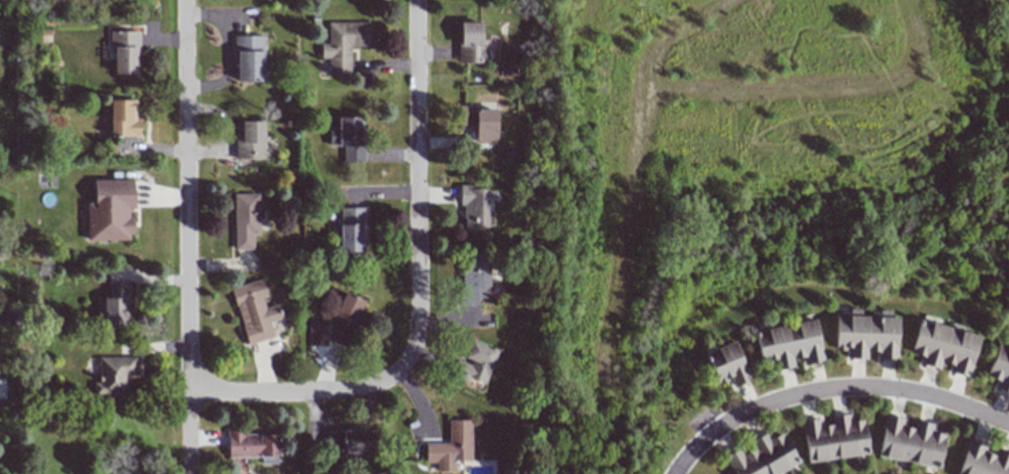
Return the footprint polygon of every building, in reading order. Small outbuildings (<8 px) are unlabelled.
[(328,23),(328,44),(320,44),(321,59),(328,59),(328,75),(350,75),(350,46),(369,46),(369,22),(328,23)] [(459,22),(458,62),(486,63),(486,39),(481,39),(481,22),(459,22)] [(114,45),(114,74),(138,74),(138,31),(110,31),(110,45),(114,45)] [(263,81),(264,36),(236,36),(235,81),(263,81)] [(139,136),(139,117),(135,117),(135,100),(110,100),(110,137),(139,136)] [(475,144),(496,143),(495,109),(478,110),(478,105),(457,106),(458,126),(475,126),(475,144)] [(329,127),(329,146),(343,146),(343,162),(362,162),(362,117),(337,117),(337,127),(329,127)] [(235,122),(235,159),(264,159),(264,121),(235,122)] [(86,202),(87,241),(131,240),(131,209),(134,209),(134,179),(94,180),(94,202),(86,202)] [(486,186),(459,186),(459,205),(463,205),(464,227),(493,226),(492,212),(486,212),(486,186)] [(258,194),(233,194),(234,250),(253,250),(253,234),(259,234),(258,194)] [(363,208),(340,207),(340,253),(363,253),(363,208)] [(462,306),(479,306),(479,300),(489,300),(488,253),(461,254),(462,306)] [(246,344),(273,337),(269,322),(282,319),(278,304),(264,308),(261,297),(266,296),(262,279),(231,287),(246,344)] [(103,328),(128,327),(127,283),(107,284),(107,293),(102,293),(103,328)] [(363,300),(342,292),(332,322),(352,329),(363,300)] [(897,360),(897,318),(890,318),(890,311),(879,310),(878,317),(860,317),(860,309),(849,309),(849,316),(835,316),(835,350),(848,350),(848,359),(866,359),(866,352),(878,352),(878,360),(897,360)] [(822,361),(815,320),(754,331),(759,360),(774,357),(776,370),(794,367),(793,359),(804,357),(805,364),(822,361)] [(325,346),(326,322),(309,321),(308,345),(325,346)] [(979,335),(918,321),(910,354),(923,356),(921,365),(939,369),(941,362),(952,365),(950,373),(969,377),(979,335)] [(497,349),(471,340),(464,360),(456,358),(450,377),(467,383),(469,377),(486,383),(497,349)] [(705,351),(716,385),(730,380),(732,386),(749,381),(736,342),(705,351)] [(996,344),(985,377),(998,381),(995,389),(1008,393),(1008,348),(996,344)] [(94,394),(128,395),(128,374),(135,375),(135,357),(99,357),(98,383),(94,383),(94,394)] [(807,462),(868,455),(864,420),(849,421),(849,414),(830,416),(831,424),(820,426),(819,419),(802,421),(807,462)] [(878,457),(939,467),(945,434),(931,432),(933,424),(914,421),(913,428),(902,426),(903,418),(885,415),(878,457)] [(471,461),(470,420),(448,420),(448,443),(425,444),(425,463),(437,462),(437,471),(455,471),(454,461),(471,461)] [(261,457),(261,464),(278,464),(278,434),(245,434),(245,429),(228,429),(227,457),(261,457)] [(326,431),(327,455),(375,454),(375,430),(326,431)] [(799,464),(782,432),(769,439),(766,433),(749,441),(754,449),(742,455),(739,449),(724,456),(734,473),(779,473),(799,464)] [(996,449),(995,455),(983,451),(985,443),(968,438),(958,473),(1008,473),(1008,452),(996,449)]
